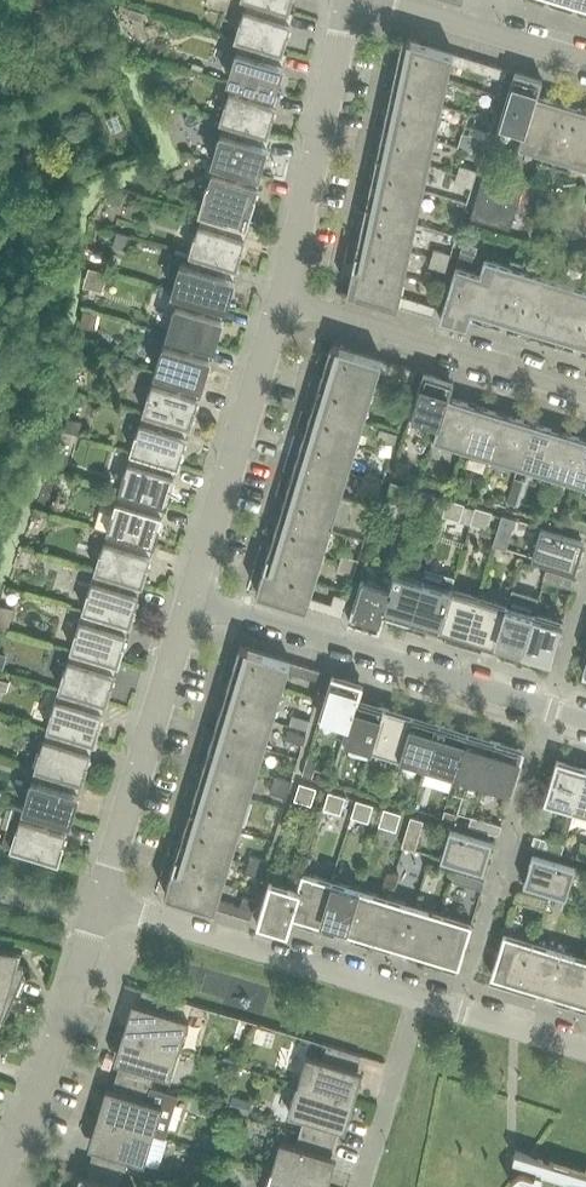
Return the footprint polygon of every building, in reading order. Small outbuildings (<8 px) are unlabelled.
[(289,10),(289,11),(253,0),(247,0),(235,39),(240,40),(240,39),(282,52),(283,51),(295,12),(289,10)] [(289,11),(289,10),(292,0),(253,0),(289,11)] [(131,9),(128,16),(142,21),(145,14),(131,9)] [(504,80),(507,69),(402,37),(395,71),(446,87),(451,63),(504,80)] [(287,53),(283,51),(282,52),(240,39),(240,40),(228,80),(232,81),(233,80),(275,93),(275,92),(287,53)] [(405,275),(446,87),(395,71),(354,259),(405,275)] [(537,95),(542,80),(515,72),(499,124),(523,131),(519,147),(543,154),(540,162),(569,170),(571,162),(585,167),(585,110),(537,95)] [(0,82),(0,97),(24,87),(18,75),(0,82)] [(280,94),(275,92),(275,93),(233,80),(232,81),(220,121),(224,122),(224,121),(268,134),(268,133),(280,94)] [(271,134),(268,133),(268,134),(224,121),(224,122),(212,161),(215,162),(215,161),(259,175),(259,174),(271,134)] [(488,132),(471,127),(468,137),(486,142),(488,132)] [(262,175),(259,174),(259,175),(215,161),(215,162),(199,213),(202,214),(202,213),(246,227),(247,226),(262,175)] [(478,172),(460,166),(454,183),(473,189),(478,172)] [(522,186),(484,174),(470,218),(508,230),(522,186)] [(249,227),(247,226),(246,227),(202,213),(202,214),(190,253),(191,254),(191,253),(237,267),(237,266),(249,227)] [(118,233),(114,246),(127,249),(131,236),(118,233)] [(464,242),(461,250),(475,255),(478,247),(464,242)] [(452,255),(434,250),(429,267),(446,272),(452,255)] [(238,267),(237,266),(237,267),(191,253),(191,254),(179,293),(226,307),(238,267)] [(585,347),(585,281),(585,280),(583,288),(537,275),(540,267),(511,258),(509,266),(485,259),(480,274),(456,267),(440,319),(467,327),(472,312),(585,347)] [(400,296),(405,275),(354,259),(347,291),(433,317),(436,306),(400,296)] [(179,293),(167,333),(214,347),(226,307),(179,293)] [(84,311),(81,327),(95,329),(97,313),(84,311)] [(202,386),(214,347),(167,333),(155,372),(202,386)] [(413,381),(416,370),(331,345),(320,382),(370,397),(378,370),(413,381)] [(78,355),(77,365),(90,365),(90,355),(78,355)] [(190,426),(202,386),(155,372),(143,412),(190,426)] [(433,440),(434,441),(452,381),(424,373),(410,417),(438,425),(433,440)] [(452,381),(434,441),(462,449),(476,405),(449,397),(454,382),(452,381)] [(320,382),(266,559),(316,575),(370,397),(320,382)] [(476,405),(462,449),(490,458),(504,414),(476,405)] [(143,412),(131,451),(178,466),(190,426),(143,412)] [(490,458),(518,466),(531,422),(504,414),(490,458)] [(68,419),(66,429),(79,433),(82,422),(68,419)] [(518,466),(546,475),(559,431),(531,422),(518,466)] [(380,429),(378,437),(395,442),(397,434),(380,429)] [(574,483),(585,443),(585,439),(559,431),(546,475),(574,483)] [(574,483),(585,487),(585,443),(574,483)] [(166,505),(178,466),(131,451),(119,491),(166,505)] [(54,459),(51,468),(64,472),(67,463),(54,459)] [(410,466),(398,462),(394,474),(406,478),(410,466)] [(367,473),(364,482),(381,488),(384,479),(367,473)] [(364,482),(361,490),(379,496),(381,488),(364,482)] [(408,488),(391,482),(388,491),(406,496),(408,488)] [(154,544),(166,505),(119,491),(118,495),(106,491),(96,524),(108,528),(107,530),(154,544)] [(406,496),(388,491),(386,499),(403,505),(406,496)] [(436,496),(420,491),(417,499),(434,504),(436,496)] [(511,491),(508,502),(518,505),(521,494),(511,491)] [(434,504),(417,499),(415,508),(432,512),(434,504)] [(465,505),(448,500),(445,508),(462,513),(465,505)] [(39,502),(36,508),(50,513),(52,506),(39,502)] [(462,513),(445,508),(443,516),(460,521),(462,513)] [(473,516),(490,521),(493,513),(475,508),(473,516)] [(488,530),(490,521),(473,516),(471,525),(488,530)] [(499,526),(513,530),(516,520),(502,516),(499,526)] [(575,529),(578,521),(564,516),(561,525),(575,529)] [(575,529),(585,532),(585,523),(578,521),(575,529)] [(510,539),(513,530),(499,526),(497,535),(510,539)] [(575,570),(584,540),(541,527),(532,558),(575,570)] [(142,584),(154,544),(107,530),(95,570),(142,584)] [(510,539),(497,535),(493,546),(506,551),(510,539)] [(343,555),(338,571),(353,575),(358,559),(343,555)] [(256,592),(341,618),(347,598),(334,594),(331,604),(310,597),(316,575),(266,559),(256,592)] [(349,620),(377,629),(395,571),(387,569),(382,584),(361,578),(349,620)] [(130,623),(142,584),(95,570),(83,609),(130,623)] [(423,580),(395,571),(377,629),(379,630),(384,614),(410,622),(423,580)] [(557,585),(560,575),(546,571),(543,581),(557,585)] [(560,575),(557,585),(573,590),(575,583),(574,581),(573,579),(560,575)] [(451,588),(423,580),(410,622),(438,631),(451,588)] [(479,597),(451,588),(438,631),(466,639),(479,597)] [(506,605),(479,597),(466,639),(494,648),(506,605)] [(534,614),(506,605),(494,648),(522,656),(534,614)] [(7,629),(12,610),(0,606),(0,627),(7,629)] [(118,663),(130,623),(83,609),(71,649),(118,663)] [(522,656),(550,665),(563,622),(534,614),(522,656)] [(322,682),(325,672),(240,646),(230,678),(280,694),(287,672),(322,682)] [(106,702),(118,663),(71,649),(59,688),(106,702)] [(344,741),(361,683),(332,674),(319,717),(347,725),(342,740),(344,741)] [(224,879),(280,694),(230,678),(174,863),(224,879)] [(7,691),(9,683),(0,680),(0,689),(7,691)] [(358,699),(359,695),(363,683),(361,683),(344,741),(371,749),(384,707),(358,699)] [(94,742),(106,702),(59,688),(47,728),(94,742)] [(412,715),(384,707),(371,749),(399,758),(412,715)] [(293,715),(290,724),(306,729),(309,720),(293,715)] [(440,724),(412,715),(399,758),(427,766),(440,724)] [(468,732),(440,724),(427,766),(455,774),(468,732)] [(94,742),(47,728),(35,767),(82,781),(94,742)] [(306,736),(289,731),(286,740),(303,745),(306,736)] [(496,741),(468,732),(455,774),(483,783),(496,741)] [(525,749),(496,741),(483,783),(512,792),(525,749)] [(544,802),(573,810),(585,768),(557,759),(544,802)] [(305,765),(302,775),(312,778),(315,768),(305,765)] [(82,781),(35,767),(23,807),(70,821),(82,781)] [(585,814),(585,768),(573,810),(585,814)] [(293,782),(275,776),(270,793),(288,799),(293,782)] [(297,792),(314,798),(317,789),(300,784),(297,792)] [(314,798),(297,792),(294,801),(312,806),(314,798)] [(326,801),(343,806),(346,798),(329,792),(326,801)] [(341,815),(343,806),(326,801),(324,810),(341,815)] [(354,810),(370,815),(373,806),(357,801),(354,810)] [(70,821),(23,807),(14,804),(2,844),(58,861),(70,821)] [(382,818),(399,823),(401,814),(384,809),(382,818)] [(368,824),(370,815),(354,810),(351,818),(368,824)] [(445,811),(443,817),(455,821),(457,814),(445,811)] [(484,831),(486,822),(471,817),(468,827),(484,831)] [(396,832),(399,823),(382,818),(379,826),(396,832)] [(408,826),(422,830),(424,822),(411,818),(408,826)] [(501,827),(486,822),(484,831),(494,834),(497,834),(499,834),(500,832),(501,827)] [(416,848),(422,830),(408,826),(403,843),(416,848)] [(483,872),(492,841),(450,829),(441,859),(483,872)] [(547,851),(550,840),(535,836),(533,843),(533,845),(534,846),(536,847),(547,851)] [(550,840),(547,851),(562,855),(565,845),(550,840)] [(566,897),(575,867),(533,854),(524,884),(566,897)] [(267,862),(251,857),(246,874),(262,879),(267,862)] [(218,899),(224,879),(174,863),(165,894),(250,920),(256,900),(243,896),(240,905),(218,899)] [(459,966),(467,941),(472,924),(302,872),(298,888),(270,879),(257,922),(288,931),(292,916),(459,966)] [(482,880),(455,872),(452,882),(482,891),(484,884),(483,882),(482,880)] [(522,892),(520,892),(518,893),(517,894),(515,901),(545,910),(548,901),(522,892)] [(585,1005),(585,959),(504,934),(491,976),(585,1005)] [(16,994),(27,968),(18,966),(22,952),(0,948),(0,991),(16,994)] [(129,1015),(124,1031),(180,1048),(189,1018),(173,1014),(177,999),(143,988),(134,1017),(129,1015)] [(16,994),(0,991),(0,1030),(16,994)] [(124,1049),(116,1076),(151,1086),(155,1073),(171,1078),(180,1048),(124,1031),(119,1047),(124,1049)] [(298,1084),(354,1101),(359,1085),(353,1083),(362,1055),(327,1044),(323,1059),(307,1054),(298,1084)] [(151,1086),(116,1076),(108,1103),(102,1101),(97,1117),(154,1134),(165,1138),(178,1095),(151,1086)] [(301,1132),(335,1142),(343,1115),(349,1117),(354,1101),(298,1084),(289,1113),(305,1118),(301,1132)] [(233,1096),(229,1109),(248,1114),(252,1101),(233,1096)] [(98,1135),(90,1162),(125,1172),(129,1159),(144,1164),(154,1134),(97,1117),(92,1134),(98,1135)] [(335,1142),(301,1132),(296,1145),(281,1140),(271,1170),(327,1186),(328,1186),(333,1171),(327,1169),(335,1142)] [(206,1134),(202,1146),(212,1149),(216,1137),(206,1134)] [(525,1154),(515,1151),(513,1159),(523,1161),(537,1166),(536,1172),(535,1173),(534,1174),(532,1174),(524,1171),(521,1171),(520,1172),(518,1172),(517,1173),(513,1177),(512,1178),(511,1179),(511,1180),(510,1182),(510,1183),(511,1185),(512,1186),(542,1186),(543,1185),(543,1184),(543,1183),(543,1182),(542,1178),(542,1176),(542,1175),(542,1174),(543,1171),(585,1184),(585,1173),(525,1154)] [(120,1186),(125,1172),(90,1162),(82,1186),(124,1186),(120,1186)] [(271,1170),(266,1186),(327,1186),(271,1170)] [(187,1186),(200,1186),(202,1181),(190,1177),(187,1186)]
